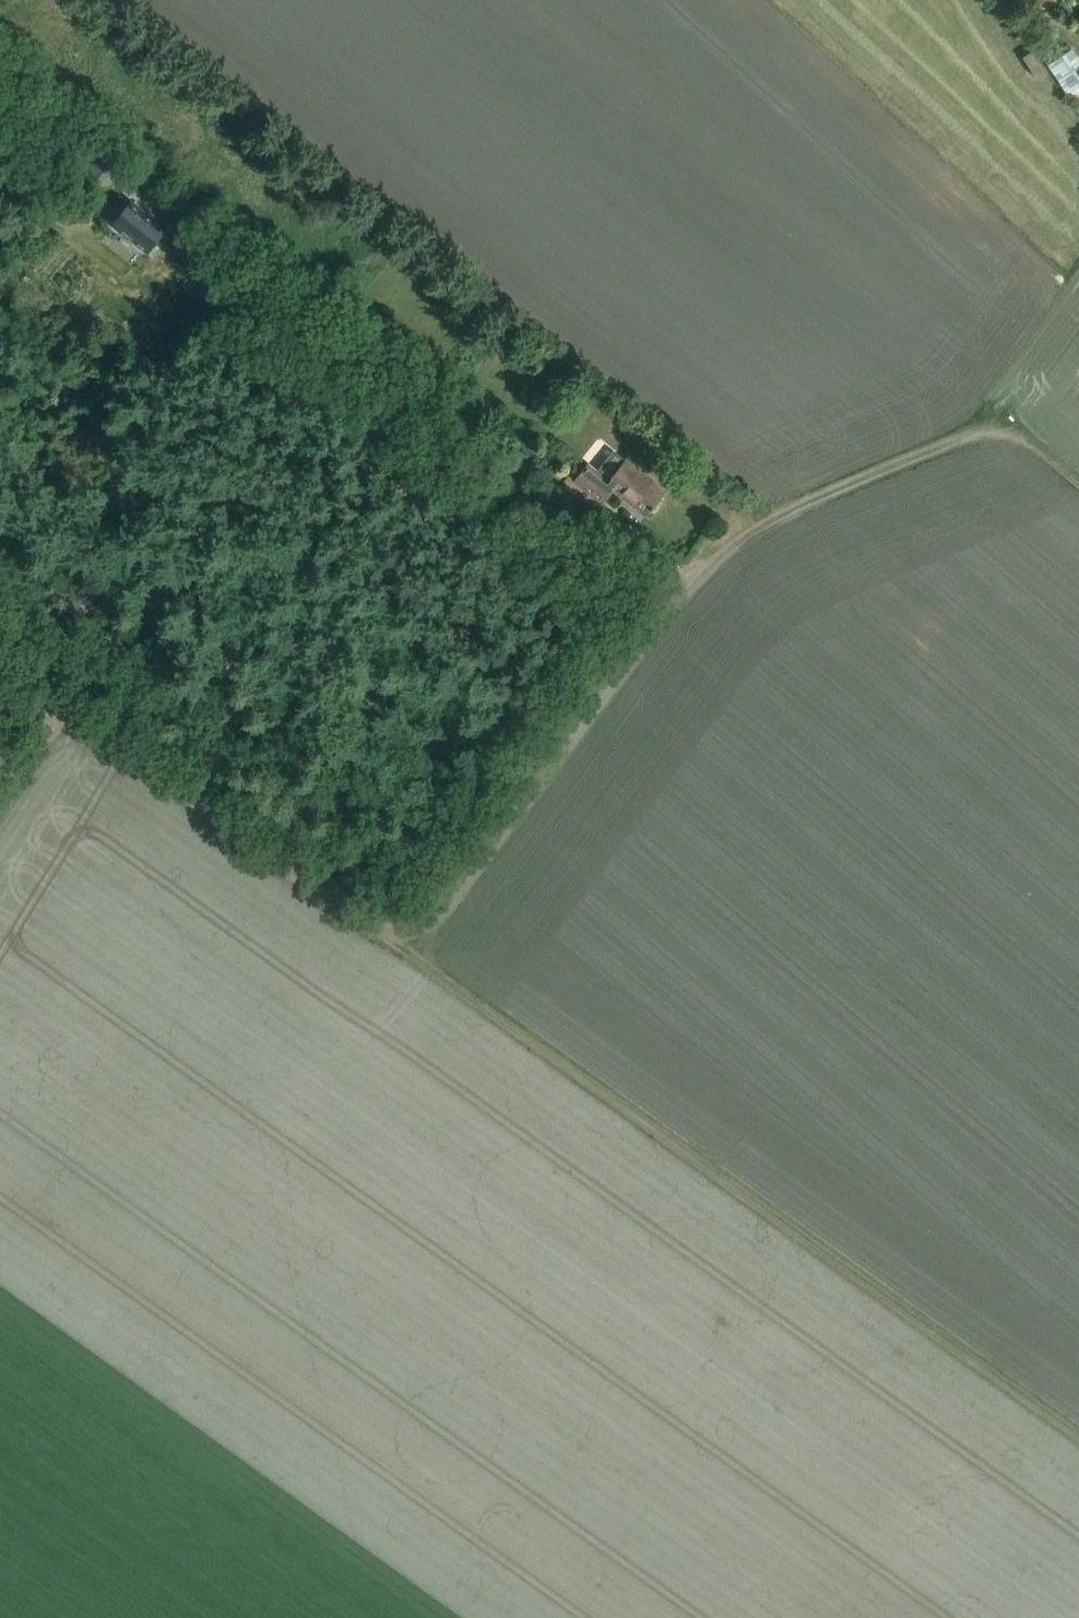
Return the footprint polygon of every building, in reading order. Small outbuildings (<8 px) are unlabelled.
[(1048,62),(1077,104),(1078,102),(1078,54),(1073,45),(1067,49),(1065,46),(1053,54),(1048,45),(1038,52),(1046,64),(1048,62)] [(119,193),(109,206),(118,213),(110,224),(146,253),(165,229),(119,193)] [(587,464),(575,479),(568,473),(559,484),(594,512),(613,488),(645,514),(664,490),(625,459),(608,481),(587,464)]
